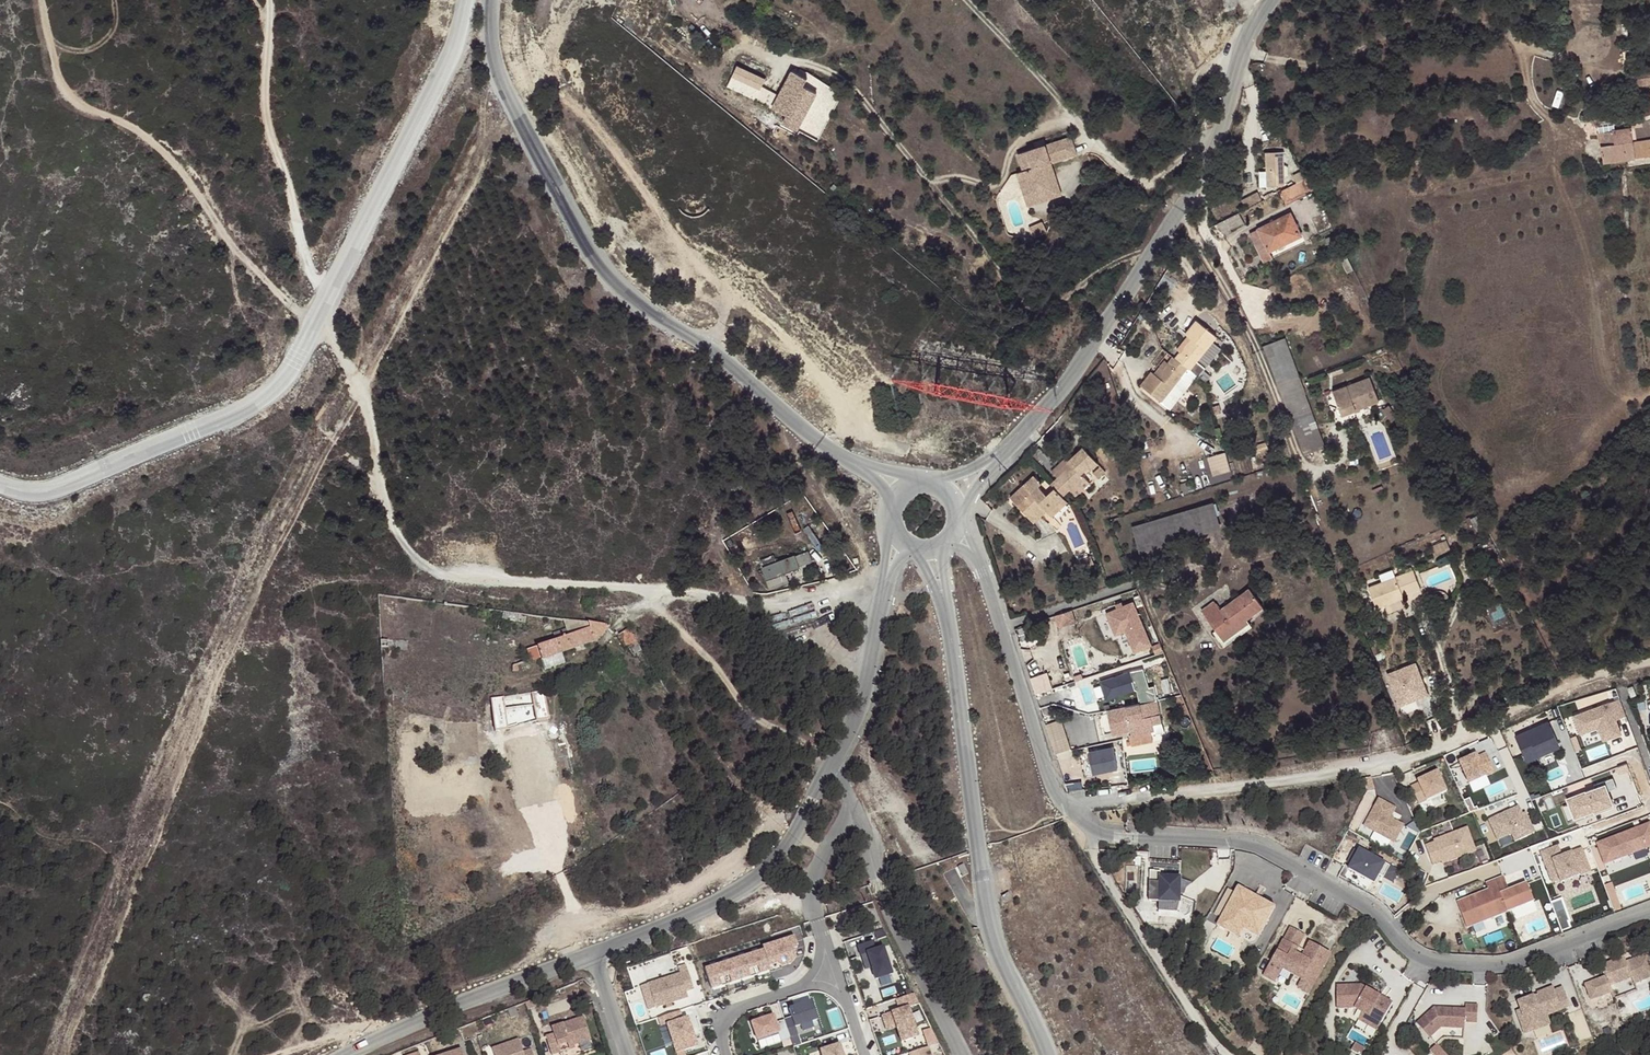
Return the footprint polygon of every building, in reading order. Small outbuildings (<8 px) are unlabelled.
[(739,65),(733,77),(762,90),(768,79),(739,65)] [(773,99),(770,105),(775,107),(774,108),(787,116),(783,123),(795,129),(816,92),(804,85),(794,80),(786,95),(782,93),(778,102),(773,99)] [(765,91),(761,101),(770,104),(774,94),(765,91)] [(1635,143),(1632,129),(1600,134),(1605,163),(1649,156),(1649,141),(1635,143)] [(1046,145),(1028,151),(1033,168),(1017,174),(1028,206),(1062,195),(1051,163),(1076,155),(1071,137),(1046,145)] [(1285,184),(1284,150),(1265,151),(1265,169),(1258,170),(1259,186),(1285,184)] [(1205,237),(1205,242),(1208,247),(1217,242),(1213,233),(1222,229),(1227,237),(1237,232),(1235,229),(1247,224),(1249,225),(1315,193),(1308,179),(1209,228),(1210,234),(1205,237)] [(1303,235),(1293,214),(1261,230),(1273,251),(1303,235)] [(1355,273),(1345,252),(1339,255),(1350,276),(1355,273)] [(1159,386),(1156,384),(1144,398),(1172,420),(1198,389),(1192,383),(1200,373),(1218,349),(1199,334),(1188,349),(1191,351),(1195,354),(1180,373),(1176,370),(1171,377),(1168,374),(1159,386)] [(1268,350),(1273,364),(1299,351),(1294,339),(1268,350)] [(1182,363),(1176,370),(1180,373),(1195,354),(1191,351),(1181,363),(1182,363)] [(1284,389),(1310,378),(1299,351),(1273,364),(1284,389)] [(1209,380),(1200,373),(1192,383),(1198,389),(1201,391),(1209,380)] [(1374,378),(1336,392),(1345,415),(1382,401),(1374,378)] [(1392,405),(1385,411),(1394,422),(1401,418),(1392,405)] [(1036,477),(1014,498),(1037,523),(1050,512),(1067,497),(1088,478),(1085,475),(1092,469),(1094,471),(1102,464),(1087,448),(1072,461),(1069,459),(1055,472),(1060,478),(1054,484),(1058,488),(1050,495),(1042,487),(1044,485),(1036,477)] [(1217,502),(1136,526),(1143,550),(1224,526),(1217,502)] [(1224,526),(1143,550),(1144,553),(1225,529),(1224,526)] [(1450,539),(1433,547),(1438,557),(1454,550),(1450,539)] [(795,555),(799,566),(812,562),(808,550),(795,555)] [(763,567),(778,561),(774,553),(760,558),(763,567)] [(784,572),(799,566),(795,555),(778,561),(763,567),(770,586),(787,580),(784,572)] [(1385,582),(1371,587),(1379,609),(1407,599),(1406,597),(1424,590),(1416,570),(1409,573),(1399,577),(1385,582)] [(1382,575),(1385,582),(1399,577),(1396,570),(1382,575)] [(1218,601),(1205,611),(1227,641),(1252,623),(1250,620),(1267,607),(1253,589),(1224,610),(1218,601)] [(1138,597),(1104,609),(1113,635),(1125,630),(1132,651),(1143,647),(1146,655),(1154,652),(1153,650),(1157,648),(1138,597)] [(1058,625),(1074,620),(1071,609),(1054,614),(1058,625)] [(518,614),(500,611),(499,620),(517,622),(518,614)] [(595,641),(611,626),(564,621),(563,621),(569,636),(526,649),(530,661),(541,659),(541,661),(563,653),(595,641)] [(641,646),(629,628),(619,635),(625,646),(630,643),(634,650),(641,646)] [(563,653),(541,661),(545,671),(566,664),(563,653)] [(1149,669),(1135,672),(1139,691),(1141,691),(1143,705),(1111,711),(1115,735),(1134,731),(1135,736),(1155,731),(1158,731),(1156,725),(1165,723),(1158,687),(1153,688),(1149,669)] [(1635,686),(1630,688),(1632,696),(1638,694),(1635,686)] [(450,698),(456,693),(452,689),(446,693),(450,698)] [(550,720),(545,693),(532,695),(537,723),(550,720)] [(527,709),(525,697),(509,701),(511,711),(527,709)] [(508,732),(502,702),(491,704),(497,735),(508,732)] [(1165,723),(1156,725),(1158,731),(1155,731),(1156,735),(1168,733),(1165,723)] [(1095,774),(1129,768),(1124,745),(1091,751),(1095,774)] [(1597,843),(1604,864),(1649,847),(1649,823),(1597,843)] [(1163,872),(1153,870),(1150,901),(1160,902),(1159,912),(1177,914),(1186,917),(1191,913),(1193,902),(1180,897),(1181,877),(1163,876),(1163,872)] [(1489,892),(1465,901),(1467,906),(1459,908),(1467,929),(1534,904),(1527,887),(1509,894),(1504,879),(1487,885),(1489,892)] [(1240,887),(1238,891),(1274,912),(1276,908),(1240,887)] [(1274,912),(1238,891),(1218,925),(1239,937),(1244,929),(1259,938),(1274,912)] [(1305,940),(1291,931),(1266,971),(1277,978),(1280,972),(1291,978),(1294,973),(1303,979),(1300,984),(1311,991),(1330,959),(1310,946),(1304,956),(1307,957),(1304,962),(1301,960),(1295,956),(1305,940)] [(803,940),(706,965),(712,990),(810,964),(803,940)] [(869,942),(855,947),(858,957),(864,955),(869,970),(872,981),(889,975),(880,948),(872,951),(869,942)] [(1602,965),(1606,976),(1585,983),(1591,999),(1612,991),(1611,985),(1631,978),(1634,983),(1649,977),(1649,956),(1649,953),(1630,960),(1631,963),(1627,964),(1626,961),(1624,956),(1602,965)] [(869,970),(864,955),(858,957),(863,972),(869,970)] [(687,971),(649,983),(656,1007),(687,997),(685,992),(693,989),(687,971)] [(1277,978),(1266,971),(1262,978),(1272,985),(1277,978)] [(1294,973),(1291,978),(1300,984),(1303,979),(1294,973)] [(1631,978),(1611,985),(1615,998),(1636,990),(1634,983),(1631,978)] [(1311,991),(1300,984),(1296,991),(1306,998),(1311,991)] [(1554,987),(1538,993),(1539,995),(1519,1002),(1521,1009),(1517,1011),(1525,1033),(1545,1026),(1541,1017),(1540,1012),(1563,1004),(1564,1009),(1570,1007),(1564,988),(1555,991),(1554,987)] [(1358,988),(1334,991),(1338,1014),(1355,1011),(1363,1015),(1382,1025),(1392,1007),(1358,988)] [(900,1000),(903,1009),(918,1003),(915,995),(900,1000)] [(1563,1004),(1540,1012),(1541,1017),(1545,1026),(1549,1025),(1546,1016),(1564,1009),(1563,1004)] [(773,1015),(782,1014),(782,1005),(772,1006),(773,1015)] [(900,1028),(902,1041),(936,1035),(934,1028),(925,1030),(920,1006),(884,1013),(887,1030),(900,1028)] [(1435,1009),(1417,1025),(1430,1039),(1442,1029),(1465,1031),(1466,1024),(1477,1025),(1478,1008),(1466,1007),(1466,1012),(1435,1009)] [(652,1021),(654,1029),(660,1027),(669,1054),(671,1054),(690,1048),(680,1020),(675,1021),(672,1014),(652,1021)] [(1382,1025),(1363,1015),(1359,1022),(1377,1033),(1382,1025)] [(767,1017),(746,1025),(751,1042),(773,1034),(776,1044),(784,1041),(778,1022),(770,1025),(767,1017)] [(1625,1024),(1628,1031),(1639,1026),(1635,1019),(1625,1024)] [(569,1050),(582,1046),(575,1023),(565,1026),(543,1034),(545,1041),(539,1044),(543,1054),(554,1054),(553,1051),(560,1049),(567,1046),(569,1050)] [(804,1032),(821,1028),(819,1023),(803,1027),(804,1032)] [(828,1047),(820,1050),(822,1054),(855,1054),(846,1030),(824,1038),(828,1047)] [(523,1052),(514,1054),(509,1043),(483,1052),(484,1054),(524,1054),(523,1052)] [(1433,1043),(1425,1049),(1431,1054),(1443,1054),(1433,1043)] [(569,1050),(567,1046),(560,1049),(561,1054),(570,1054),(569,1050)]
